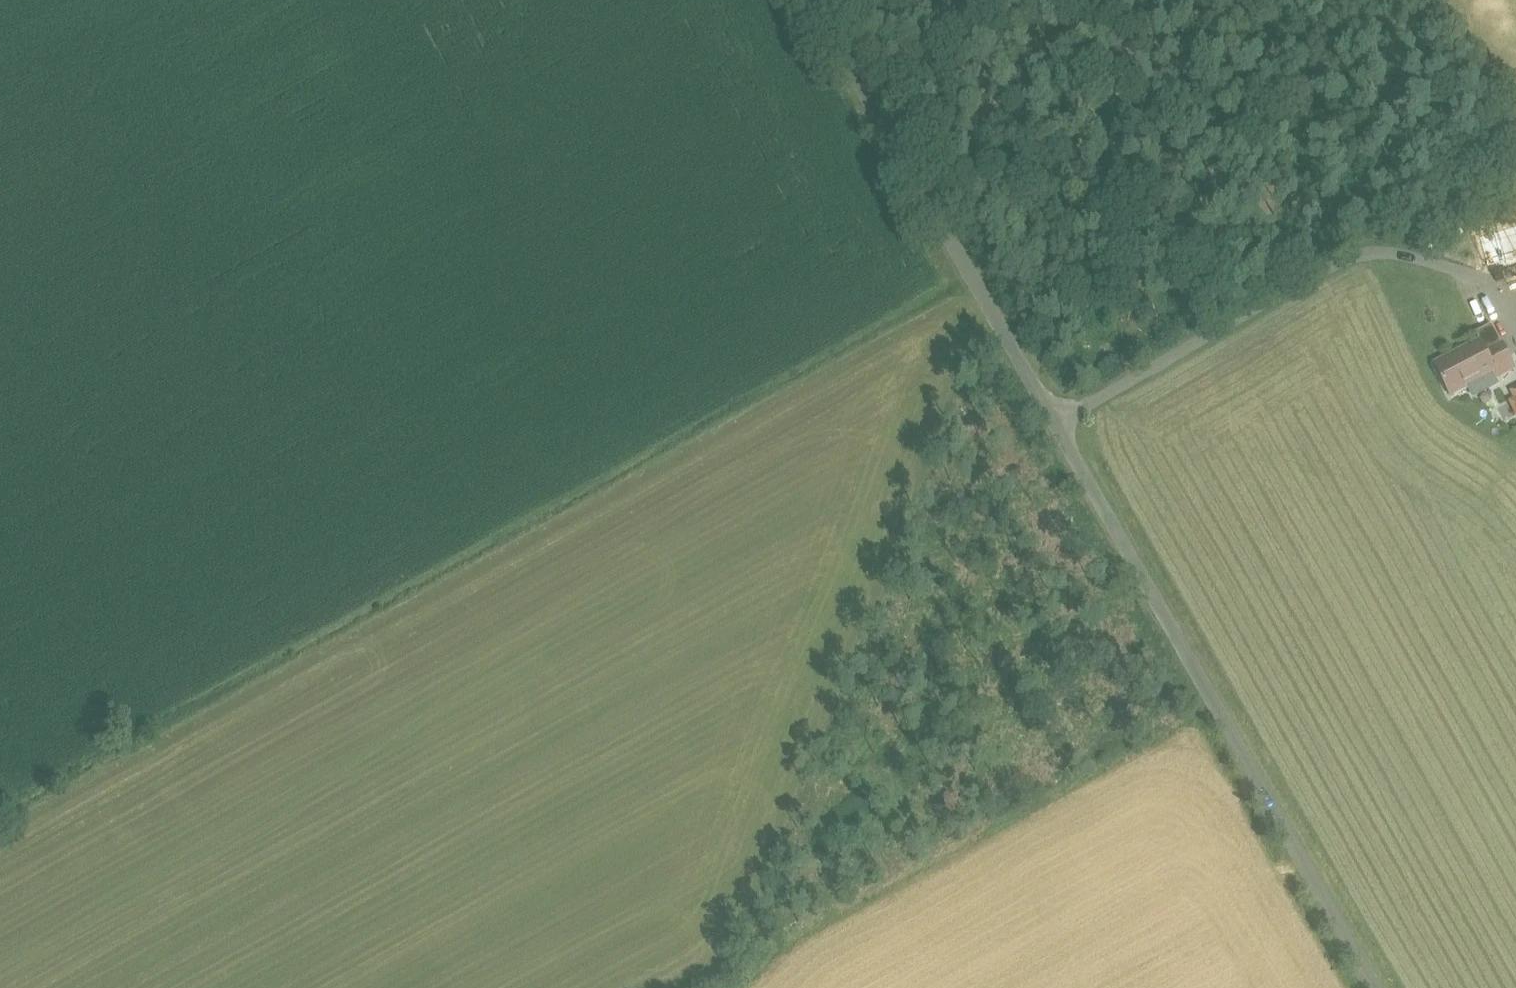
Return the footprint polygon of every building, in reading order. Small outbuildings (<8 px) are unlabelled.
[(1478,236),(1487,269),(1515,261),(1515,226),(1478,236)] [(1494,379),(1515,368),(1502,343),(1486,351),(1481,340),(1435,364),(1450,395),(1491,373),(1494,379)]
